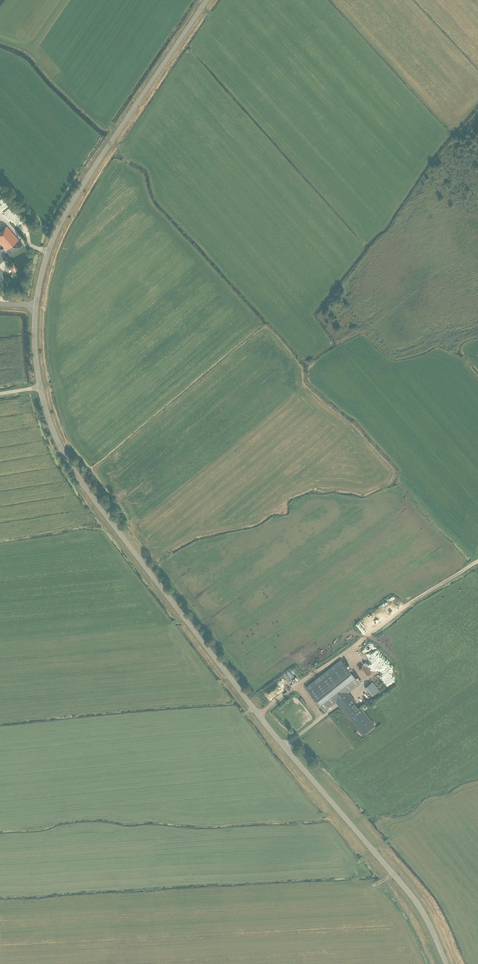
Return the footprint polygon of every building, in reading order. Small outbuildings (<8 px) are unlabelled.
[(7,251),(10,255),(22,244),(6,226),(3,229),(2,228),(0,230),(0,243),(4,248),(7,251)] [(11,268),(16,273),(19,270),(14,265),(11,268)] [(336,699),(346,692),(351,687),(353,689),(360,684),(344,664),(310,692),(309,691),(324,710),(324,709),(336,699)] [(380,692),(373,682),(365,689),(372,698),(380,692)] [(336,699),(339,702),(364,734),(363,734),(374,726),(373,726),(346,692),(336,699)]
